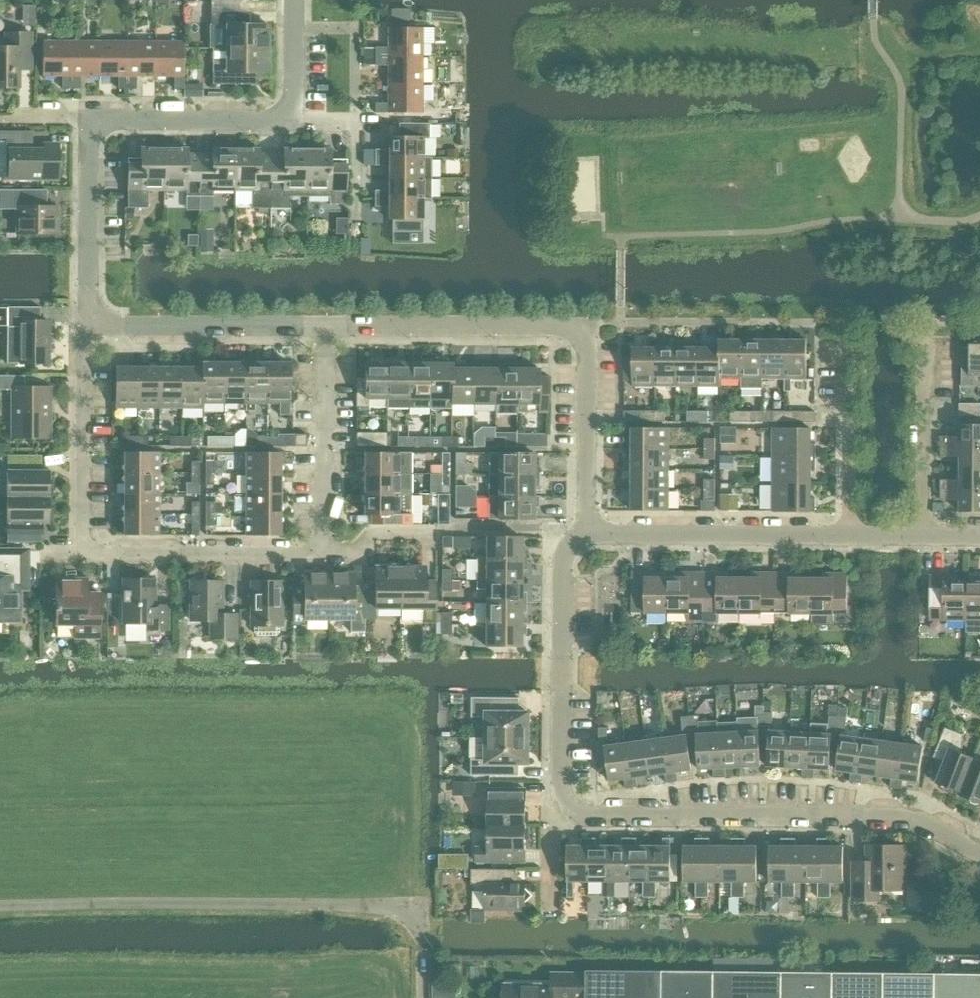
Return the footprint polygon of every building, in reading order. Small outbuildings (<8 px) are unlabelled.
[(244,13),(211,13),(211,26),(211,35),(211,48),(213,48),(228,48),(228,49),(269,49),(269,25),(244,25),(244,13)] [(388,47),(375,47),(375,56),(422,56),(422,45),(434,45),(434,28),(422,28),(388,28),(388,47)] [(19,63),(31,63),(31,34),(6,34),(6,48),(0,48),(0,88),(19,88),(19,63)] [(71,89),(71,42),(43,42),(43,76),(62,76),(62,89),(71,89)] [(99,76),(100,42),(71,42),(71,89),(81,89),(81,76),(99,76)] [(128,89),(128,42),(100,42),(99,76),(118,76),(118,89),(128,89)] [(156,76),(156,42),(128,42),(128,89),(137,89),(137,76),(156,76)] [(184,89),(184,42),(156,42),(156,76),(174,77),(174,89),(184,89)] [(228,48),(213,48),(213,62),(213,85),(244,85),(244,73),(269,73),(269,49),(228,49),(228,48)] [(422,56),(375,56),(375,66),(388,66),(388,85),(422,85),(422,56)] [(388,103),(375,103),(375,113),(388,113),(421,113),(422,113),(422,85),(388,85),(388,103)] [(423,158),(423,139),(429,139),(429,123),(399,123),(399,137),(389,137),(389,153),(385,153),(382,150),(375,150),(375,158),(423,158)] [(10,178),(57,178),(58,146),(45,146),(45,150),(33,149),(33,132),(0,132),(0,178),(10,178)] [(141,164),(128,164),(128,208),(148,208),(148,190),(164,190),(165,148),(141,148),(141,164)] [(188,148),(165,148),(164,190),(187,191),(187,196),(200,196),(200,156),(188,156),(188,148)] [(200,156),(200,196),(213,197),(213,191),(236,191),(236,148),(212,148),(212,156),(200,156)] [(259,148),(236,148),(236,191),(252,191),(251,208),(258,208),(268,209),(271,209),(271,201),(272,156),(259,156),(259,148)] [(272,156),(271,201),(271,209),(290,209),(290,196),(307,196),(307,149),(284,149),(284,157),(272,156)] [(331,149),(307,149),(307,196),(329,196),(329,204),(346,205),(346,165),(331,164),(331,149)] [(363,149),(363,157),(375,158),(375,150),(363,149)] [(363,157),(363,165),(375,166),(375,158),(363,157)] [(431,178),(431,158),(423,158),(375,158),(375,166),(381,166),(385,162),(389,162),(389,178),(431,178)] [(431,199),(431,178),(389,178),(389,194),(385,194),(381,191),(375,190),(375,198),(423,199),(431,199)] [(41,190),(0,190),(0,208),(17,208),(17,234),(57,234),(57,207),(40,206),(41,190)] [(423,232),(423,199),(375,198),(375,206),(381,206),(385,203),(389,203),(389,220),(393,220),(393,232),(423,232)] [(49,364),(49,321),(40,321),(40,307),(7,307),(7,364),(49,364)] [(741,379),(742,340),(719,340),(719,348),(720,348),(720,379),(721,379),(741,379)] [(763,379),(763,340),(742,340),(741,379),(741,388),(762,388),(762,379),(763,379)] [(785,379),(785,340),(763,340),(763,379),(785,379)] [(791,392),(791,379),(807,379),(807,340),(785,340),(785,379),(785,392),(791,392)] [(969,340),(969,347),(962,347),(962,386),(974,386),(974,376),(979,376),(979,340),(969,340)] [(655,386),(655,348),(633,348),(633,356),(625,356),(625,381),(633,381),(633,386),(655,386)] [(676,386),(677,348),(655,348),(655,386),(676,386)] [(698,387),(698,348),(677,348),(676,386),(698,387)] [(720,348),(719,348),(698,348),(698,387),(721,387),(721,379),(720,379),(720,348)] [(202,363),(202,368),(203,368),(203,403),(224,403),(224,358),(214,358),(214,363),(202,363)] [(224,358),(224,403),(238,403),(238,410),(246,410),(246,403),(246,363),(235,363),(235,358),(224,358)] [(257,363),(246,363),(246,403),(246,410),(254,410),(254,403),(267,403),(268,358),(257,358),(257,363)] [(268,358),(267,403),(280,403),(280,415),(289,415),(289,403),(290,363),(278,363),(278,358),(268,358)] [(365,379),(357,379),(356,407),(368,407),(368,399),(387,399),(387,359),(373,359),(373,364),(365,364),(365,379)] [(401,359),(387,359),(387,399),(387,409),(408,409),(408,364),(401,364),(401,359)] [(416,364),(408,364),(408,409),(429,409),(430,409),(430,359),(416,359),(416,364)] [(443,359),(430,359),(430,409),(451,409),(451,404),(451,399),(452,369),(452,364),(443,364),(443,359)] [(128,368),(116,368),(116,407),(138,408),(138,363),(128,363),(128,368)] [(148,363),(138,363),(138,408),(159,408),(159,368),(148,368),(148,363)] [(171,368),(159,368),(159,408),(181,408),(182,363),(171,363),(171,368)] [(191,363),(182,363),(181,408),(203,408),(203,403),(203,368),(202,368),(191,368),(191,363)] [(451,404),(451,409),(451,416),(472,416),(472,404),(473,404),(473,364),(459,364),(459,369),(452,369),(451,399),(451,404)] [(487,364),(473,364),(473,404),(495,404),(495,369),(487,369),(487,364)] [(502,369),(495,369),(495,404),(495,413),(516,413),(516,364),(502,364),(502,369)] [(516,364),(516,413),(526,413),(526,403),(537,404),(537,413),(547,413),(547,377),(539,377),(539,369),(530,369),(530,364),(516,364)] [(24,376),(0,376),(0,390),(13,390),(13,437),(48,437),(49,388),(24,388),(24,376)] [(960,404),(960,416),(979,416),(979,404),(960,404)] [(655,421),(655,411),(624,410),(624,421),(655,421)] [(665,422),(665,411),(655,411),(655,421),(665,422)] [(698,422),(698,412),(687,411),(687,422),(698,422)] [(708,423),(708,412),(698,412),(698,422),(708,423)] [(731,412),(731,422),(741,423),(741,412),(731,412)] [(741,412),(741,423),(752,423),(752,412),(741,412)] [(784,412),(774,412),(774,423),(784,423),(784,412)] [(784,412),(784,423),(815,423),(815,412),(784,412)] [(961,424),(961,437),(941,436),(941,446),(979,447),(979,424),(961,424)] [(669,449),(669,428),(632,428),(632,449),(669,449)] [(811,444),(811,428),(773,428),(773,456),(816,457),(816,444),(811,444)] [(386,447),(386,433),(356,433),(356,446),(386,447)] [(295,446),(307,446),(307,434),(294,434),(295,446)] [(547,447),(547,434),(516,434),(516,447),(547,447)] [(137,446),(137,436),(127,436),(127,446),(137,446)] [(148,446),(148,436),(137,436),(137,446),(148,446)] [(170,446),(181,446),(181,437),(170,437),(170,446)] [(181,446),(191,446),(191,437),(181,437),(181,446)] [(224,446),(224,437),(207,437),(207,446),(224,446)] [(224,437),(224,446),(235,446),(235,437),(224,437)] [(267,446),(267,437),(257,437),(257,446),(267,446)] [(278,446),(278,437),(267,437),(267,446),(278,446)] [(408,447),(408,437),(398,437),(398,447),(408,447)] [(419,447),(419,437),(408,437),(408,447),(419,447)] [(451,447),(451,437),(441,437),(441,447),(451,447)] [(462,447),(462,437),(451,437),(451,447),(462,447)] [(484,447),(495,447),(495,438),(484,438),(484,447)] [(505,448),(505,438),(495,438),(495,447),(505,448)] [(715,439),(704,439),(704,449),(715,449),(715,439)] [(941,446),(941,457),(961,457),(961,468),(979,468),(979,447),(941,446)] [(669,469),(669,449),(632,449),(632,469),(669,469)] [(715,449),(704,449),(704,460),(715,460),(715,449)] [(159,473),(159,452),(124,452),(124,473),(159,473)] [(280,473),(280,453),(246,452),(246,473),(280,473)] [(411,453),(365,453),(365,474),(411,474),(411,453)] [(441,474),(449,474),(450,453),(441,453),(441,474)] [(455,464),(465,463),(464,453),(455,453),(455,464)] [(488,476),(538,475),(538,465),(533,465),(533,453),(488,453),(488,476)] [(36,472),(36,456),(8,455),(7,497),(48,497),(48,472),(36,472)] [(816,469),(816,457),(773,456),(773,484),(811,484),(811,469),(816,469)] [(961,468),(960,480),(940,480),(940,490),(979,490),(979,468),(961,468)] [(669,490),(669,469),(632,469),(632,490),(669,490)] [(159,494),(159,473),(124,473),(124,493),(159,494)] [(186,495),(199,495),(199,473),(191,474),(191,486),(186,486),(186,495)] [(280,494),(280,473),(246,473),(246,494),(280,494)] [(411,474),(365,474),(364,494),(411,494),(411,474)] [(449,486),(449,474),(441,474),(441,486),(449,486)] [(538,486),(538,475),(488,476),(488,497),(533,497),(533,496),(533,486),(538,486)] [(715,490),(715,480),(704,479),(704,490),(715,490)] [(811,498),(811,484),(773,484),(773,511),(816,511),(816,498),(811,498)] [(465,497),(465,486),(455,486),(455,497),(465,497)] [(669,511),(669,490),(632,490),(632,511),(669,511)] [(715,501),(715,490),(704,490),(704,501),(715,501)] [(940,490),(940,500),(960,500),(960,512),(979,512),(979,490),(940,490)] [(159,514),(159,494),(124,493),(124,514),(159,514)] [(280,515),(280,494),(246,494),(246,515),(280,515)] [(411,525),(411,494),(364,494),(364,504),(359,504),(359,515),(371,515),(371,525),(411,525)] [(449,494),(437,494),(437,525),(449,525),(449,494)] [(538,507),(538,496),(533,496),(533,497),(488,497),(487,519),(533,519),(533,507),(538,507)] [(48,522),(48,497),(7,497),(7,541),(36,541),(36,522),(48,522)] [(465,508),(465,497),(455,497),(455,507),(465,508)] [(158,535),(159,514),(124,514),(124,535),(158,535)] [(280,536),(280,515),(246,515),(246,535),(280,536)] [(442,548),(452,548),(452,537),(442,537),(442,548)] [(521,537),(486,537),(486,559),(526,559),(526,549),(521,549),(521,537)] [(18,568),(12,568),(12,549),(0,549),(0,617),(2,617),(2,621),(20,621),(20,588),(17,588),(17,579),(19,579),(20,578),(21,578),(22,577),(23,575),(23,574),(23,573),(23,572),(22,571),(22,570),(21,569),(20,569),(18,568)] [(486,559),(476,559),(476,581),(486,581),(521,581),(521,570),(526,570),(526,559),(486,559)] [(365,592),(365,620),(375,620),(375,612),(376,612),(376,608),(399,608),(400,568),(376,568),(376,587),(365,587),(365,592)] [(400,568),(399,608),(424,608),(424,624),(436,624),(436,587),(425,587),(425,568),(400,568)] [(442,581),(451,581),(452,570),(442,570),(442,581)] [(354,573),(328,574),(329,620),(351,620),(351,632),(364,632),(365,622),(365,620),(365,592),(354,592),(354,573)] [(668,613),(668,578),(656,578),(656,573),(632,573),(632,613),(668,613)] [(704,623),(704,573),(679,573),(679,578),(668,578),(668,613),(688,613),(688,623),(704,623)] [(740,613),(740,578),(728,578),(728,573),(704,573),(704,623),(719,623),(719,613),(740,613)] [(776,613),(776,573),(751,573),(751,578),(740,578),(740,613),(776,613)] [(812,614),(812,578),(800,578),(800,573),(776,573),(776,613),(812,614)] [(304,585),(293,585),(293,592),(293,622),(304,622),(304,620),(329,620),(328,574),(304,574),(304,585)] [(833,626),(834,614),(848,614),(848,574),(823,574),(823,579),(812,578),(812,614),(812,626),(833,626)] [(957,576),(930,576),(930,620),(966,620),(967,582),(957,582),(957,576)] [(967,582),(966,620),(967,620),(966,633),(979,633),(979,576),(976,576),(976,582),(967,582)] [(87,593),(87,579),(56,579),(56,625),(75,625),(75,638),(100,638),(100,593),(87,593)] [(155,606),(155,579),(123,579),(123,624),(147,624),(147,630),(168,630),(168,606),(155,606)] [(221,614),(221,581),(191,581),(191,621),(210,621),(210,639),(236,639),(236,614),(221,614)] [(279,634),(279,626),(283,626),(283,582),(250,581),(250,625),(253,625),(253,633),(257,637),(276,636),(279,634)] [(451,582),(451,581),(442,581),(442,591),(461,591),(462,582),(451,582)] [(486,581),(476,581),(476,590),(486,590),(486,602),(526,602),(526,592),(521,592),(521,581),(486,581)] [(526,602),(486,602),(486,624),(521,624),(521,613),(526,613),(526,602)] [(451,624),(451,613),(442,613),(442,624),(451,624)] [(451,634),(451,624),(442,624),(442,634),(451,634)] [(521,624),(486,624),(486,646),(521,646),(521,634),(526,634),(526,624),(521,624)] [(520,712),(521,697),(473,697),(473,717),(488,717),(488,737),(530,738),(530,712),(520,712)] [(756,717),(737,718),(738,722),(737,722),(738,731),(740,766),(761,765),(759,730),(758,726),(764,726),(764,712),(764,706),(756,706),(756,712),(756,717)] [(773,712),(764,712),(764,726),(773,726),(773,712)] [(698,715),(690,716),(691,730),(700,729),(700,733),(697,734),(699,769),(714,768),(720,767),(718,732),(718,723),(718,722),(718,720),(699,722),(698,715)] [(837,730),(838,716),(829,715),(828,729),(837,730)] [(690,716),(682,716),(682,717),(683,730),(691,730),(690,716)] [(845,731),(847,717),(838,716),(837,730),(845,731)] [(720,767),(714,768),(714,777),(726,777),(726,767),(740,766),(738,731),(737,722),(718,723),(718,732),(720,767)] [(830,768),(832,734),(827,733),(828,724),(811,723),(811,732),(809,767),(815,768),(830,768)] [(962,753),(963,733),(945,726),(935,752),(947,757),(938,782),(940,783),(942,787),(947,789),(951,787),(960,791),(961,791),(973,759),(974,759),(975,757),(962,753)] [(608,741),(608,727),(600,727),(600,741),(608,741)] [(933,742),(936,728),(927,727),(924,740),(933,742)] [(789,766),(790,731),(769,730),(768,765),(789,766)] [(809,767),(811,732),(790,731),(789,766),(803,767),(802,777),(814,777),(815,768),(809,767)] [(857,772),(862,737),(841,734),(836,769),(851,771),(857,772)] [(692,769),(687,735),(667,737),(671,772),(677,771),(692,769)] [(530,763),(530,738),(488,737),(488,757),(473,757),(473,775),(520,775),(520,763),(530,763)] [(671,772),(667,737),(647,740),(651,775),(665,773),(667,782),(679,781),(677,771),(671,772)] [(877,775),(882,740),(862,737),(857,772),(851,771),(850,781),(862,782),(863,773),(877,775)] [(651,775),(647,740),(626,743),(631,778),(625,778),(626,788),(638,786),(637,777),(651,775)] [(897,778),(902,743),(882,740),(877,775),(892,777),(890,786),(902,788),(903,778),(897,778)] [(608,763),(605,746),(605,742),(598,742),(598,763),(608,763)] [(631,778),(626,743),(605,746),(608,763),(610,780),(625,778),(631,778)] [(918,781),(923,746),(902,743),(897,778),(903,778),(918,781)] [(974,759),(973,759),(961,791),(960,791),(959,793),(970,797),(972,801),(977,803),(979,802),(979,761),(974,759)] [(527,825),(527,789),(489,789),(489,824),(527,825)] [(527,861),(527,825),(489,824),(489,847),(477,847),(477,860),(527,861)] [(576,880),(590,880),(590,837),(582,837),(582,845),(569,845),(569,896),(576,896),(576,880)] [(610,845),(597,845),(597,837),(590,837),(590,880),(604,880),(603,896),(610,896),(610,845)] [(617,880),(630,880),(630,837),(623,837),(623,845),(610,845),(610,896),(617,896),(617,880)] [(651,845),(638,845),(638,837),(630,837),(630,880),(644,880),(644,896),(651,896),(651,845)] [(657,880),(672,880),(672,837),(664,837),(664,845),(651,845),(651,896),(657,896),(657,880)] [(703,896),(703,837),(696,837),(696,845),(685,845),(684,880),(697,880),(697,896),(703,896)] [(711,845),(711,837),(703,837),(703,896),(710,896),(710,880),(721,880),(721,845),(711,845)] [(733,896),(739,896),(739,837),(732,837),(732,845),(721,845),(721,880),(733,880),(733,896)] [(758,845),(746,845),(746,837),(739,837),(739,896),(746,896),(746,880),(758,880),(758,845)] [(789,896),(789,837),(782,837),(782,845),(770,845),(770,880),(783,880),(783,896),(789,896)] [(796,845),(796,837),(789,837),(789,896),(796,896),(796,880),(807,880),(807,845),(796,845)] [(819,896),(825,896),(825,837),(818,837),(818,845),(807,845),(807,880),(819,880),(819,896)] [(832,845),(832,837),(825,837),(825,896),(832,896),(832,880),(844,880),(844,845),(832,845)] [(906,889),(906,845),(868,845),(868,871),(854,871),(854,899),(879,899),(879,888),(906,889)] [(474,908),(487,908),(527,909),(527,902),(534,895),(527,888),(527,881),(518,881),(518,869),(473,868),(473,884),(479,890),(479,892),(473,892),(474,908)] [(714,972),(586,970),(586,973),(586,997),(714,997),(714,972)] [(714,997),(782,997),(782,972),(755,972),(714,972),(714,997)] [(782,997),(833,997),(833,973),(790,972),(782,972),(782,997)] [(586,973),(552,973),(552,985),(504,984),(504,997),(586,997),(586,973)] [(833,997),(884,997),(884,973),(883,973),(833,973),(833,997)] [(884,997),(935,997),(935,974),(884,973),(884,997)] [(935,997),(979,997),(979,974),(935,974),(935,997)]
